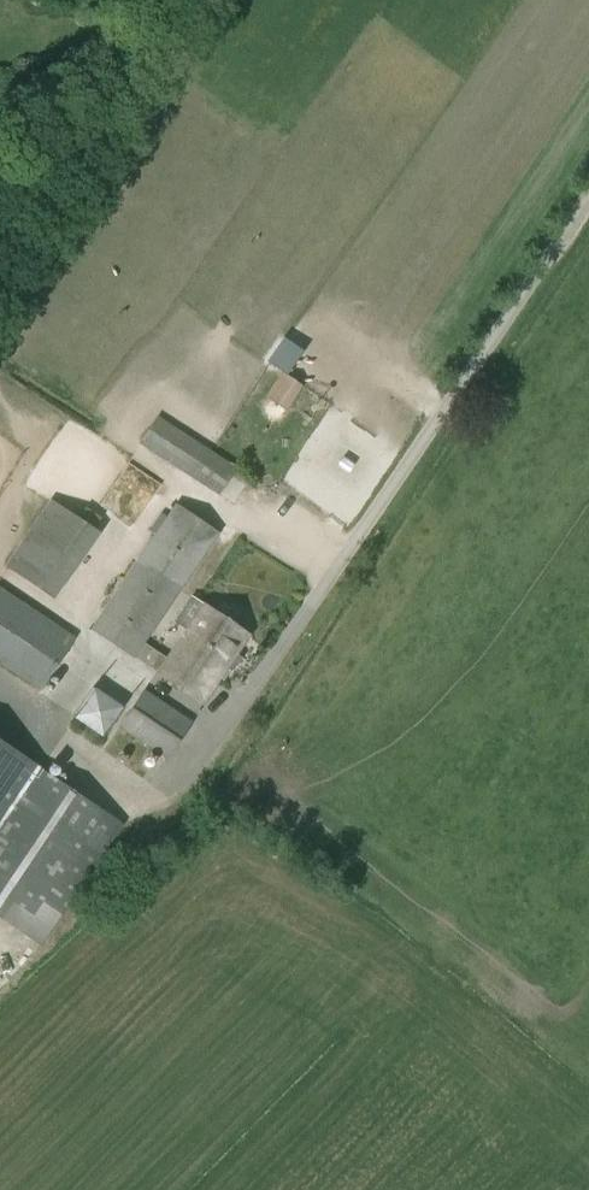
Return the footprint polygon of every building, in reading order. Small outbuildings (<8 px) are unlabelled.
[(287,410),(303,385),(281,371),(265,396),(287,410)] [(218,492),(234,469),(157,418),(141,442),(218,492)] [(98,534),(51,502),(7,566),(54,598),(98,534)] [(167,658),(144,642),(217,532),(175,505),(93,629),(134,656),(158,672),(202,702),(247,635),(192,597),(176,621),(187,629),(167,658)] [(73,639),(0,590),(0,663),(39,689),(73,639)] [(103,736),(123,705),(93,685),(72,715),(103,736)] [(167,757),(184,730),(190,721),(144,690),(120,726),(167,757)] [(22,758),(0,743),(0,791),(22,758)] [(122,825),(22,758),(0,791),(0,917),(42,945),(122,825)]
